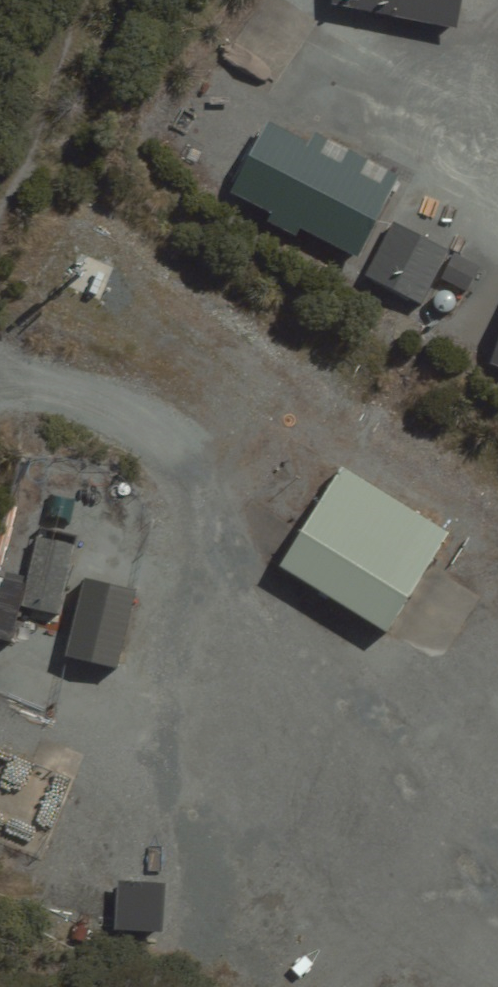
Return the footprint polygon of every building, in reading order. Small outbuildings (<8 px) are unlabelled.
[(331,4),(457,28),(462,0),(332,0),(331,4)] [(267,120),(229,192),(270,213),(266,220),(297,236),(301,229),(357,258),(400,175),(316,132),(310,142),(267,120)] [(422,304),(449,250),(392,222),(365,276),(422,304)] [(480,266),(454,253),(441,279),(467,292),(480,266)] [(450,533),(342,466),(279,565),(387,633),(450,533)] [(76,546),(37,537),(28,577),(21,605),(60,614),(76,546)] [(21,605),(28,577),(3,571),(1,577),(0,583),(0,639),(12,642),(21,605)] [(135,589),(84,577),(65,655),(117,667),(135,589)] [(117,881),(115,929),(163,931),(165,883),(117,881)]
